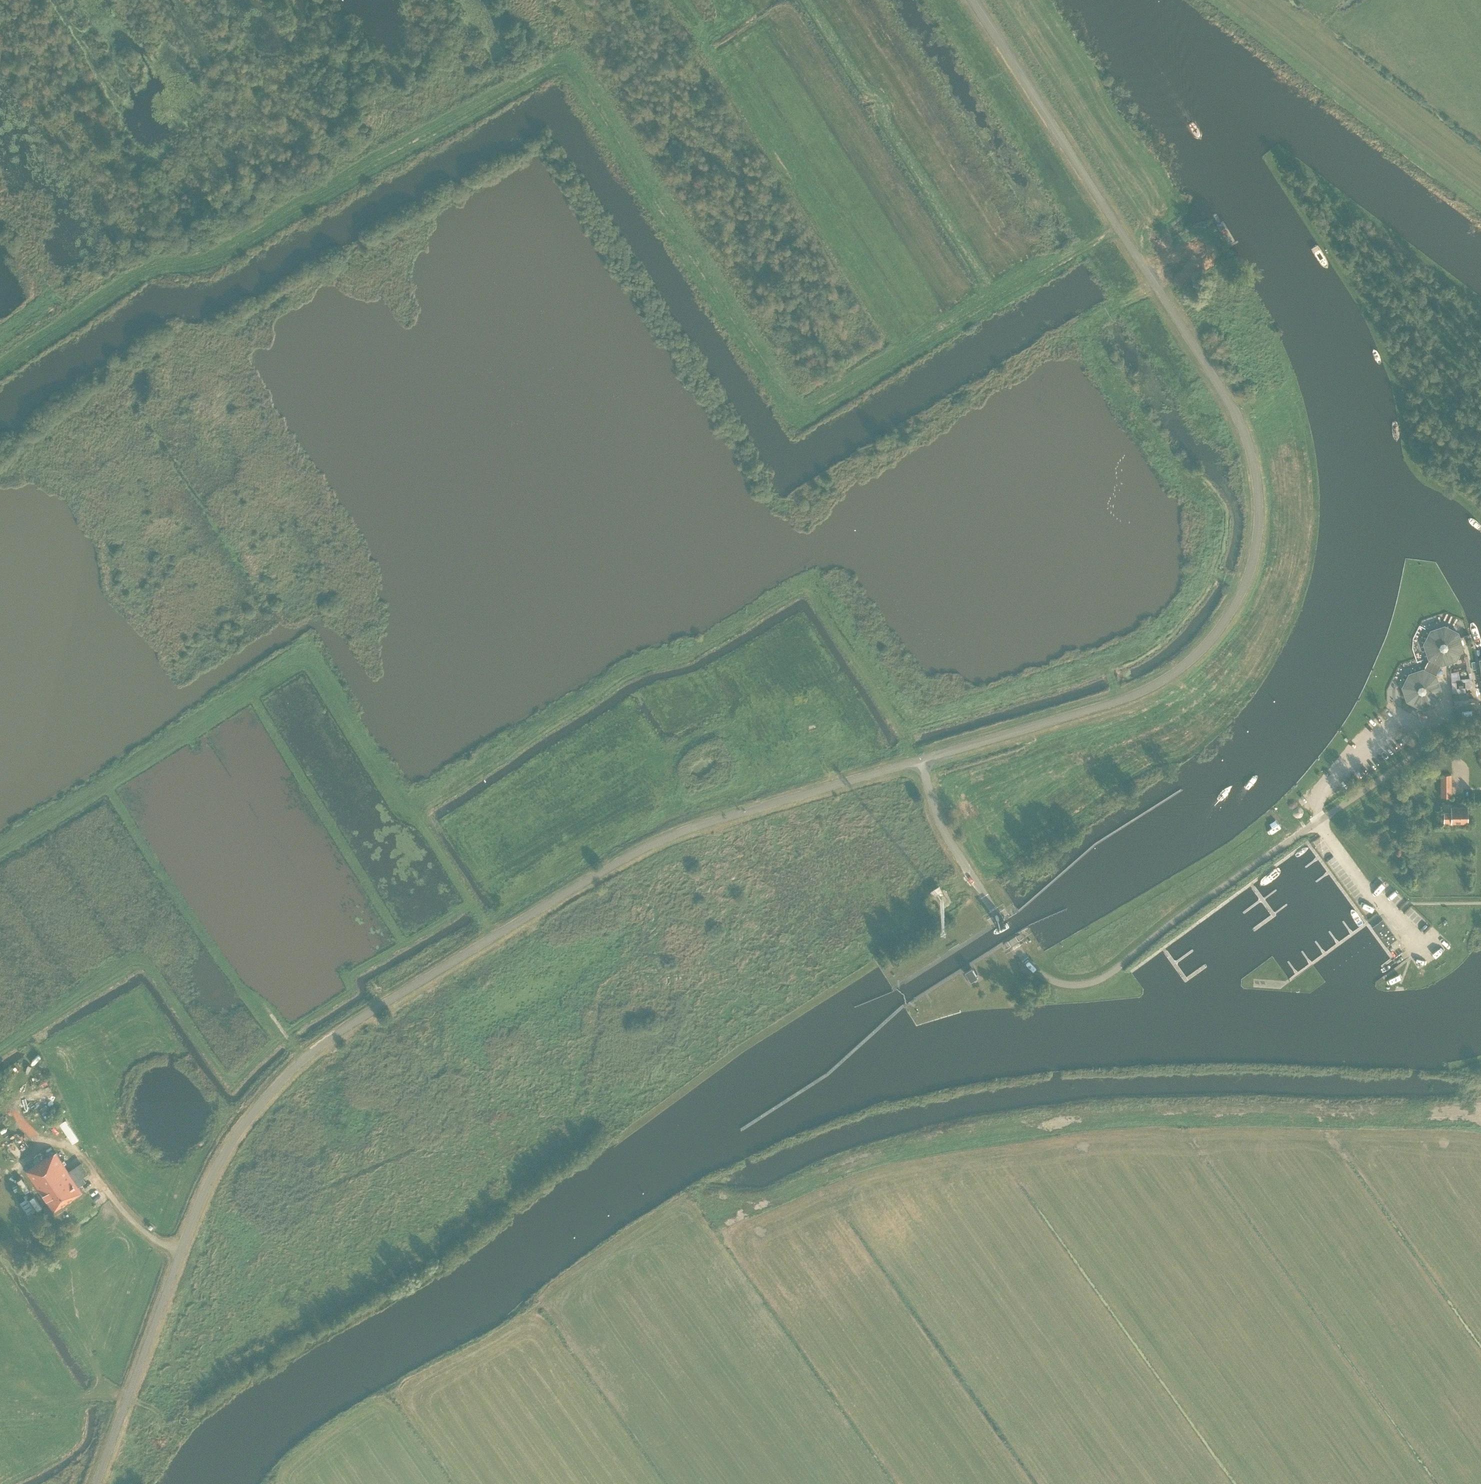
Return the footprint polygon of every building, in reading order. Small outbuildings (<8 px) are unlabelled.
[(1429,658),(1442,664),(1456,660),(1463,647),(1458,632),(1445,626),(1430,630),(1424,644),(1429,658)] [(1442,664),(1429,658),(1424,666),(1438,673),(1442,664)] [(1438,673),(1424,666),(1423,669),(1409,674),(1402,687),(1407,701),(1420,707),(1435,703),(1441,690),(1436,676),(1438,673)] [(1474,697),(1469,698),(1468,691),(1453,692),(1454,705),(1474,704),(1474,697)] [(1369,758),(1364,761),(1369,768),(1373,765),(1369,758)] [(1451,796),(1451,774),(1441,774),(1441,796),(1451,796)] [(1420,786),(1412,787),(1413,795),(1421,795),(1420,786)] [(1451,821),(1467,821),(1467,807),(1451,807),(1451,813),(1444,813),(1444,821),(1451,821)] [(1418,841),(1417,829),(1410,830),(1411,841),(1418,841)] [(1377,874),(1371,881),(1376,884),(1381,878),(1377,874)] [(942,890),(939,885),(930,890),(933,896),(942,890)] [(1393,904),(1402,892),(1396,888),(1388,900),(1393,904)] [(977,976),(972,968),(965,972),(971,980),(977,976)] [(14,1159),(22,1155),(14,1141),(7,1145),(14,1159)] [(83,1162),(69,1171),(56,1153),(49,1158),(48,1156),(27,1170),(54,1211),(83,1192),(76,1181),(89,1172),(83,1162)] [(21,1188),(26,1186),(21,1175),(16,1177),(21,1188)] [(36,1209),(25,1193),(18,1198),(29,1214),(36,1209)] [(42,1208),(34,1196),(30,1199),(38,1210),(42,1208)]
